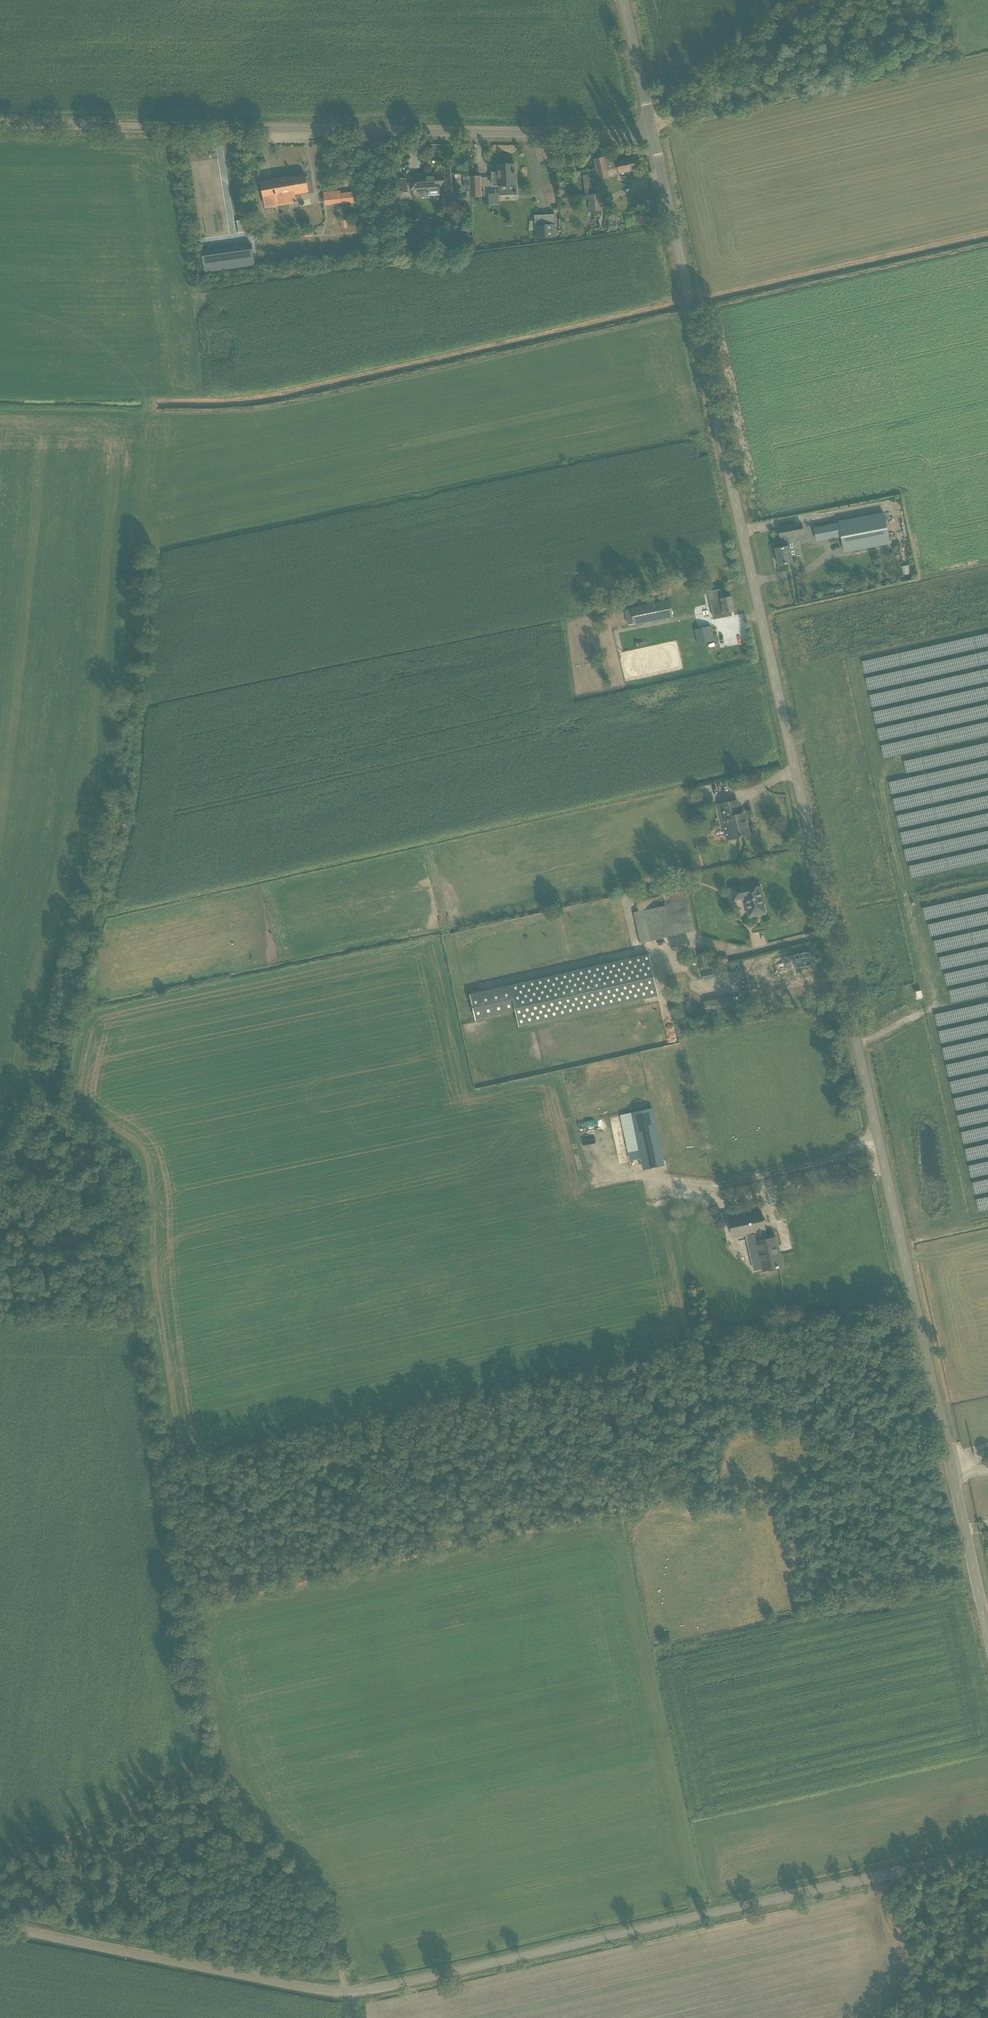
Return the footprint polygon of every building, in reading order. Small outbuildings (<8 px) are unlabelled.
[(600,180),(609,178),(608,172),(608,170),(619,167),(620,173),(625,172),(635,170),(635,171),(636,171),(633,158),(633,159),(618,162),(617,158),(605,160),(605,158),(595,160),(599,180),(600,180)] [(498,165),(499,173),(492,173),(493,186),(500,186),(500,196),(517,195),(516,185),(515,165),(498,165)] [(257,168),(248,169),(250,178),(259,176),(257,168)] [(436,175),(410,177),(411,183),(411,190),(440,188),(441,196),(452,196),(451,179),(450,169),(439,170),(440,176),(436,176),(436,175)] [(471,197),(482,196),(480,175),(470,176),(471,197)] [(603,212),(600,194),(597,194),(595,178),(590,178),(589,175),(583,175),(586,199),(588,199),(590,214),(603,212)] [(290,204),(296,203),(295,195),(308,192),(305,176),(287,179),(287,178),(261,182),(266,209),(290,204)] [(406,179),(394,180),(395,191),(407,190),(407,184),(406,179)] [(324,193),(325,201),(325,204),(342,201),(340,191),(324,193)] [(556,237),(555,214),(535,215),(536,238),(556,237)] [(637,216),(639,226),(647,224),(644,214),(637,216)] [(409,221),(399,222),(400,232),(410,231),(409,221)] [(839,523),(814,528),(817,542),(842,537),(845,553),(890,544),(884,513),(839,521),(839,523)] [(793,562),(790,544),(797,542),(796,536),(804,534),(802,523),(779,528),(783,548),(776,549),(779,565),(793,562)] [(616,593),(604,596),(606,602),(618,599),(616,593)] [(735,611),(732,597),(722,599),(721,599),(711,601),(714,619),(732,615),(731,612),(735,611)] [(660,603),(631,609),(634,625),(663,619),(660,603)] [(698,645),(715,641),(711,625),(702,628),(701,621),(689,624),(691,631),(695,631),(698,645)] [(739,838),(739,837),(748,835),(744,814),(740,815),(737,801),(720,804),(718,804),(726,841),(739,838)] [(690,818),(693,817),(697,810),(696,807),(688,809),(690,818)] [(756,916),(756,915),(766,913),(762,897),(763,897),(761,886),(753,888),(752,884),(742,886),(742,885),(730,888),(733,901),(744,899),(749,918),(756,916)] [(634,892),(638,911),(634,912),(639,937),(636,938),(637,943),(695,930),(686,890),(671,893),(670,885),(661,887),(661,886),(634,892)] [(707,952),(698,954),(700,968),(709,967),(707,952)] [(539,978),(470,994),(476,1019),(515,1010),(519,1027),(557,1018),(657,995),(647,953),(547,976),(539,978)] [(775,980),(799,975),(795,959),(782,962),(782,961),(777,962),(777,963),(766,965),(768,974),(773,973),(775,980)] [(733,995),(703,1002),(706,1015),(735,1008),(736,1009),(751,1005),(749,994),(734,998),(733,995)] [(652,1109),(632,1113),(622,1115),(631,1160),(641,1158),(643,1169),(664,1165),(652,1109)] [(751,1213),(728,1218),(733,1237),(755,1232),(757,1242),(756,1242),(759,1255),(751,1257),(755,1272),(763,1271),(773,1268),(782,1266),(776,1237),(767,1239),(765,1230),(761,1211),(751,1213)]
